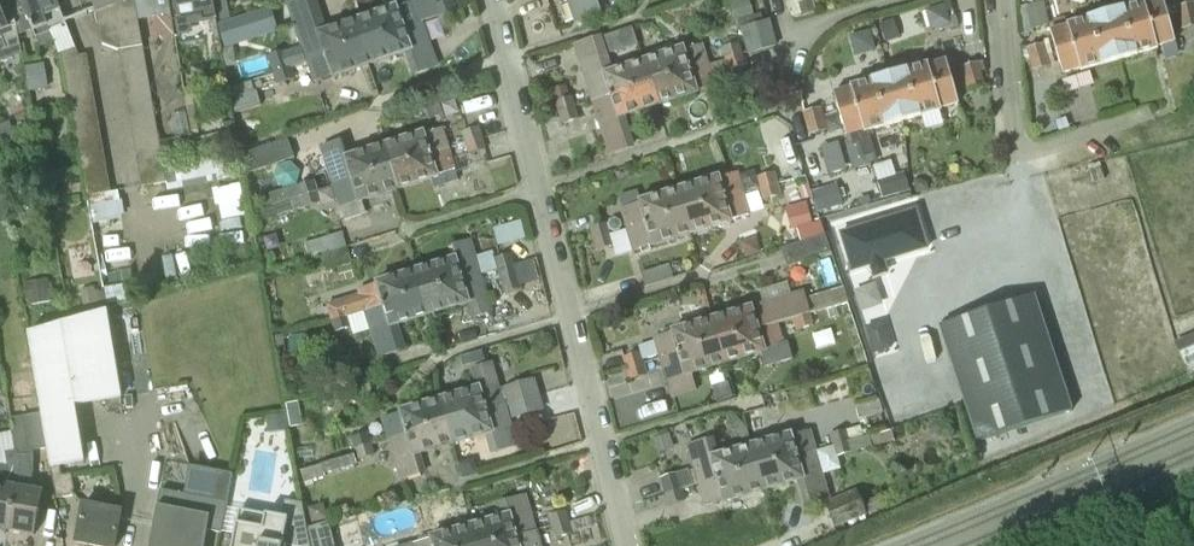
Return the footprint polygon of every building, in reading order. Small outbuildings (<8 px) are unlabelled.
[(22,54),(16,26),(12,0),(0,0),(0,62),(22,54)] [(57,0),(23,0),(26,8),(25,8),(40,48),(54,42),(49,30),(66,23),(61,10),(57,0)] [(143,46),(138,20),(135,0),(91,0),(95,12),(103,45),(120,50),(143,46)] [(138,20),(158,16),(155,0),(135,0),(138,20)] [(173,21),(184,19),(185,25),(218,20),(214,0),(169,0),(173,21)] [(218,20),(218,23),(230,21),(227,0),(214,0),(218,20)] [(309,61),(365,42),(359,21),(325,33),(314,0),(292,0),(289,1),(297,30),(309,61)] [(436,6),(439,16),(455,11),(451,0),(436,6)] [(577,22),(603,14),(598,0),(569,0),(577,22)] [(755,16),(750,0),(736,0),(730,2),(737,22),(755,16)] [(813,0),(807,0),(799,2),(803,13),(816,9),(813,0)] [(945,1),(948,11),(955,8),(952,0),(948,0),(945,1)] [(1145,4),(1108,15),(1114,37),(1169,21),(1164,1),(1146,5),(1145,4)] [(1049,25),(1044,2),(1027,6),(1032,29),(1049,25)] [(359,21),(365,42),(421,23),(414,3),(397,9),(397,7),(359,21)] [(1193,15),(1193,3),(1179,7),(1181,19),(1193,15)] [(455,11),(439,16),(444,28),(459,22),(455,11)] [(904,35),(926,28),(921,11),(899,17),(904,35)] [(277,12),(226,30),(233,49),(284,30),(277,12)] [(1114,37),(1108,15),(1070,25),(1070,27),(1053,32),(1059,53),(1114,37)] [(1181,19),(1184,29),(1193,27),(1193,15),(1181,19)] [(895,18),(880,22),(886,42),(901,37),(895,18)] [(749,53),(777,45),(770,19),(741,27),(749,53)] [(1169,21),(1114,37),(1121,60),(1158,49),(1157,47),(1175,42),(1169,21)] [(365,42),(373,64),(406,53),(413,74),(436,66),(421,23),(365,42)] [(650,83),(644,61),(610,72),(605,56),(638,46),(633,28),(576,46),(594,102),(650,83)] [(1121,60),(1114,37),(1059,53),(1065,73),(1082,68),(1083,71),(1121,60)] [(365,42),(309,61),(316,82),(334,76),(335,78),(373,64),(365,42)] [(726,60),(742,55),(738,44),(723,49),(726,60)] [(683,49),(644,61),(650,83),(707,64),(701,45),(684,51),(683,49)] [(1034,61),(1049,56),(1045,45),(1030,49),(1034,61)] [(145,59),(143,46),(120,50),(122,63),(145,59)] [(65,72),(90,67),(87,54),(80,55),(77,48),(62,54),(65,72)] [(742,55),(726,60),(730,71),(745,66),(742,55)] [(1049,56),(1034,61),(1037,72),(1052,68),(1049,56)] [(145,59),(122,63),(124,77),(147,73),(145,59)] [(896,98),(952,82),(946,61),(929,66),(928,64),(889,75),(896,98)] [(49,89),(44,62),(25,66),(29,92),(49,89)] [(965,79),(981,74),(978,63),(962,67),(965,79)] [(707,64),(650,83),(657,106),(697,94),(697,92),(714,86),(707,64)] [(67,86),(92,81),(90,67),(65,72),(67,86)] [(291,69),(276,74),(280,85),(294,80),(291,69)] [(147,73),(124,77),(126,91),(150,87),(147,73)] [(981,74),(965,79),(969,90),(984,85),(981,74)] [(840,114),(896,98),(889,75),(851,86),(852,88),(834,93),(840,114)] [(475,93),(479,92),(490,88),(486,76),(476,80),(472,81),(475,93)] [(69,99),(94,95),(92,81),(67,86),(69,99)] [(254,81),(247,83),(231,89),(235,113),(260,104),(254,81)] [(958,102),(952,82),(896,98),(903,121),(941,110),(941,107),(958,102)] [(657,106),(650,83),(594,102),(610,153),(632,146),(623,117),(657,106)] [(570,96),(567,86),(553,90),(555,100),(570,96)] [(150,87),(126,91),(129,104),(152,100),(150,87)] [(200,118),(195,90),(184,92),(189,120),(200,118)] [(72,113),(97,109),(94,95),(69,99),(72,113)] [(572,95),(570,96),(555,100),(560,113),(576,108),(572,95)] [(903,121),(896,98),(840,114),(846,135),(863,130),(864,132),(903,121)] [(152,100),(129,104),(131,118),(155,114),(152,100)] [(444,115),(439,101),(425,106),(429,120),(444,115)] [(576,108),(560,113),(563,123),(579,118),(576,108)] [(807,123),(823,119),(820,108),(804,112),(807,123)] [(74,127),(99,122),(97,109),(72,113),(74,127)] [(155,114),(131,118),(133,131),(157,128),(155,114)] [(823,119),(807,123),(810,135),(827,131),(823,119)] [(202,134),(200,120),(190,122),(193,136),(202,134)] [(76,140),(102,136),(99,122),(74,127),(76,140)] [(237,141),(234,122),(221,124),(224,144),(237,141)] [(157,128),(133,131),(136,145),(159,141),(157,128)] [(467,144),(482,139),(478,128),(463,133),(467,144)] [(392,168),(448,150),(442,129),(424,135),(424,134),(385,147),(392,168)] [(194,150),(193,141),(192,135),(159,141),(162,155),(162,157),(194,152),(194,150)] [(79,154),(104,150),(102,136),(76,140),(79,154)] [(248,174),(295,156),(288,139),(241,157),(248,174)] [(486,150),(482,139),(467,144),(470,155),(486,150)] [(159,141),(136,145),(138,159),(162,155),(159,141)] [(392,168),(385,147),(346,159),(343,150),(325,156),(335,186),(392,168)] [(81,168),(107,163),(104,150),(79,154),(81,168)] [(458,181),(448,150),(392,168),(394,175),(398,190),(432,179),(435,188),(458,181)] [(162,155),(138,159),(140,172),(164,168),(162,155)] [(83,182),(109,177),(107,163),(81,168),(83,182)] [(164,168),(140,172),(142,186),(166,181),(164,168)] [(362,201),(398,190),(394,175),(392,168),(335,186),(345,220),(365,213),(362,201)] [(686,211),(743,195),(737,174),(719,179),(719,178),(680,189),(686,211)] [(762,189),(777,185),(774,174),(759,178),(762,189)] [(900,193),(894,176),(879,180),(884,198),(900,193)] [(112,191),(109,177),(83,182),(86,195),(112,191)] [(929,190),(925,181),(924,180),(922,178),(913,181),(917,194),(929,190)] [(270,194),(273,206),(318,191),(315,180),(270,194)] [(838,184),(813,191),(819,211),(844,203),(838,184)] [(780,196),(777,185),(762,189),(765,200),(780,196)] [(686,211),(680,189),(640,201),(637,192),(619,198),(628,229),(686,211)] [(318,191),(273,206),(253,212),(256,222),(321,202),(318,191)] [(743,195),(686,211),(693,234),(732,222),(731,220),(748,215),(743,195)] [(792,231),(812,225),(807,203),(786,208),(792,231)] [(851,270),(885,261),(928,248),(917,209),(839,231),(851,270)] [(693,234),(686,211),(628,229),(634,250),(693,234)] [(504,224),(502,215),(493,218),(496,227),(504,224)] [(527,223),(499,228),(502,246),(530,241),(527,223)] [(802,242),(825,234),(822,226),(821,223),(799,231),(802,242)] [(594,240),(610,235),(607,224),(591,228),(594,240)] [(328,255),(348,250),(343,232),(303,244),(308,261),(328,255)] [(831,253),(825,234),(802,242),(781,249),(788,268),(831,253)] [(613,247),(610,235),(594,240),(598,251),(613,247)] [(423,294),(480,275),(469,238),(453,244),(456,253),(414,266),(423,294)] [(348,250),(328,255),(332,269),(352,264),(348,250)] [(495,259),(499,270),(514,265),(511,255),(495,259)] [(514,265),(499,270),(506,295),(522,290),(514,265)] [(423,294),(414,266),(373,279),(375,284),(358,290),(359,294),(328,304),(333,322),(348,317),(364,312),(367,311),(423,294)] [(645,288),(673,279),(669,266),(641,274),(645,288)] [(473,319),(492,313),(480,275),(423,294),(430,315),(468,303),(473,319)] [(53,302),(49,279),(24,283),(27,306),(53,302)] [(795,319),(811,314),(849,302),(844,286),(806,298),(805,294),(769,304),(752,309),(751,308),(712,319),(718,342),(779,324),(795,319)] [(82,290),(86,306),(100,303),(97,287),(82,290)] [(405,350),(397,326),(430,315),(423,294),(367,311),(381,358),(405,350)] [(1072,412),(1034,295),(940,326),(978,443),(1072,412)] [(870,365),(849,302),(811,314),(795,319),(798,330),(813,325),(812,321),(829,316),(833,327),(840,325),(854,370),(870,365)] [(28,334),(37,385),(47,446),(56,500),(76,496),(72,473),(62,476),(61,467),(85,462),(75,406),(122,398),(107,312),(28,334)] [(348,317),(333,322),(337,333),(351,329),(348,317)] [(661,359),(718,342),(712,319),(673,331),(673,333),(655,338),(661,359)] [(718,342),(725,364),(762,353),(765,366),(792,359),(788,345),(785,346),(779,324),(718,342)] [(892,348),(888,334),(886,328),(874,324),(865,327),(873,354),(892,348)] [(1176,343),(1192,381),(1193,379),(1193,333),(1176,343)] [(718,342),(661,359),(673,398),(696,391),(691,374),(725,364),(718,342)] [(484,351),(461,357),(464,367),(487,361),(484,351)] [(624,358),(627,369),(642,364),(639,353),(624,358)] [(506,404),(509,403),(540,394),(535,378),(501,388),(494,361),(471,368),(477,389),(439,401),(446,422),(506,404)] [(642,364),(627,369),(630,380),(646,376),(642,364)] [(732,396),(727,382),(713,388),(718,402),(732,396)] [(47,446),(37,385),(18,388),(29,450),(34,449),(47,446)] [(540,394),(509,403),(514,419),(544,409),(540,394)] [(857,420),(882,414),(879,400),(853,406),(857,420)] [(446,422),(439,401),(401,412),(401,414),(383,419),(389,438),(446,422)] [(506,404),(446,422),(453,445),(487,435),(493,454),(518,447),(506,404)] [(289,428),(287,413),(271,416),(273,426),(276,428),(280,430),(289,428)] [(737,433),(745,428),(736,416),(728,421),(737,433)] [(947,432),(947,425),(942,420),(935,419),(930,424),(929,432),(934,437),(942,437),(947,432)] [(453,445),(446,422),(389,438),(401,480),(424,473),(419,455),(453,445)] [(891,429),(849,441),(833,445),(837,458),(853,454),(852,452),(894,440),(891,429)] [(751,447),(757,469),(815,453),(809,432),(791,437),(790,436),(751,447)] [(833,445),(849,441),(846,432),(831,436),(833,445)] [(352,438),(355,449),(371,445),(368,434),(352,438)] [(757,469),(751,447),(717,457),(712,440),(689,446),(700,485),(757,469)] [(371,445),(355,449),(358,460),(374,456),(371,445)] [(17,454),(21,471),(14,505),(10,530),(35,535),(43,494),(28,492),(32,473),(34,473),(34,449),(29,450),(17,452),(17,454)] [(757,469),(764,491),(798,481),(805,505),(828,498),(815,453),(757,469)] [(21,471),(17,454),(7,456),(9,469),(0,467),(0,528),(10,530),(14,505),(21,471)] [(305,482),(325,476),(324,475),(358,465),(355,454),(302,470),(305,482)] [(479,474),(474,459),(458,464),(462,479),(479,474)] [(757,469),(700,485),(706,506),(724,501),(724,502),(764,491),(757,469)] [(666,495),(681,491),(678,479),(663,484),(666,495)] [(864,503),(858,489),(826,502),(835,525),(882,506),(878,497),(864,503)] [(684,502),(681,491),(666,495),(670,506),(684,502)] [(151,545),(205,545),(207,536),(221,538),(227,506),(161,494),(151,545)] [(535,533),(525,496),(500,504),(503,516),(472,525),(477,545),(487,545),(535,533)] [(306,531),(303,504),(286,501),(283,518),(266,515),(240,510),(238,524),(233,545),(310,545),(306,531)] [(327,517),(323,503),(307,507),(312,522),(327,517)] [(84,506),(77,543),(93,545),(115,545),(122,513),(84,506)] [(550,516),(553,527),(569,523),(566,512),(550,516)] [(569,523),(553,527),(557,538),(572,534),(569,523)] [(328,525),(306,531),(310,545),(333,545),(328,525)] [(472,525),(431,537),(432,539),(409,545),(477,545),(472,525)] [(535,533),(487,545),(539,545),(535,533)]
